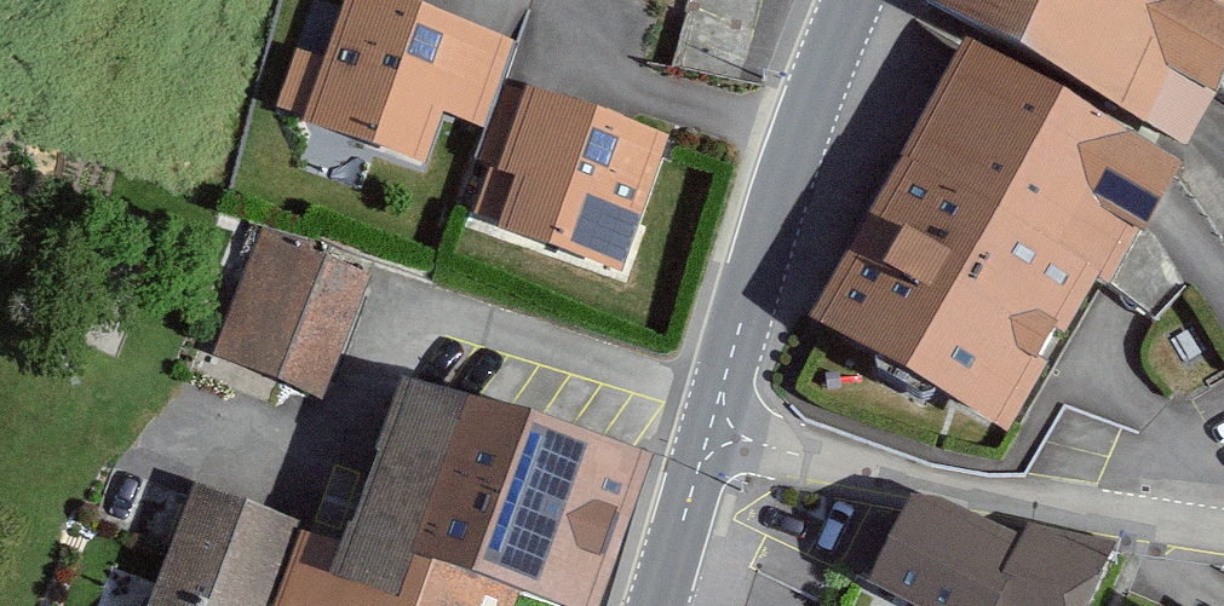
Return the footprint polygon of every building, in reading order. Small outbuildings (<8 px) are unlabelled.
[(371,0),(348,0),(326,66),(296,56),(276,113),(307,124),(303,135),(427,177),(444,125),(484,138),(515,49),(371,0)] [(679,58),(742,71),(757,0),(691,0),(679,58)] [(909,19),(1188,160),(1223,86),(1223,0),(918,0),(909,19)] [(1181,181),(962,60),(811,339),(1008,451),(1098,295),(1111,299),(1181,181)] [(668,150),(506,92),(479,166),(492,171),(473,222),(501,232),(497,242),(620,285),(668,150)] [(372,282),(258,238),(211,360),(325,404),(372,282)] [(407,383),(352,549),(305,534),(281,605),(521,605),(522,601),(536,605),(606,605),(653,463),(407,383)] [(301,533),(195,494),(154,605),(274,605),(301,533)] [(914,512),(871,599),(886,605),(1090,605),(1116,553),(1029,532),(1022,547),(943,514),(914,512)]
